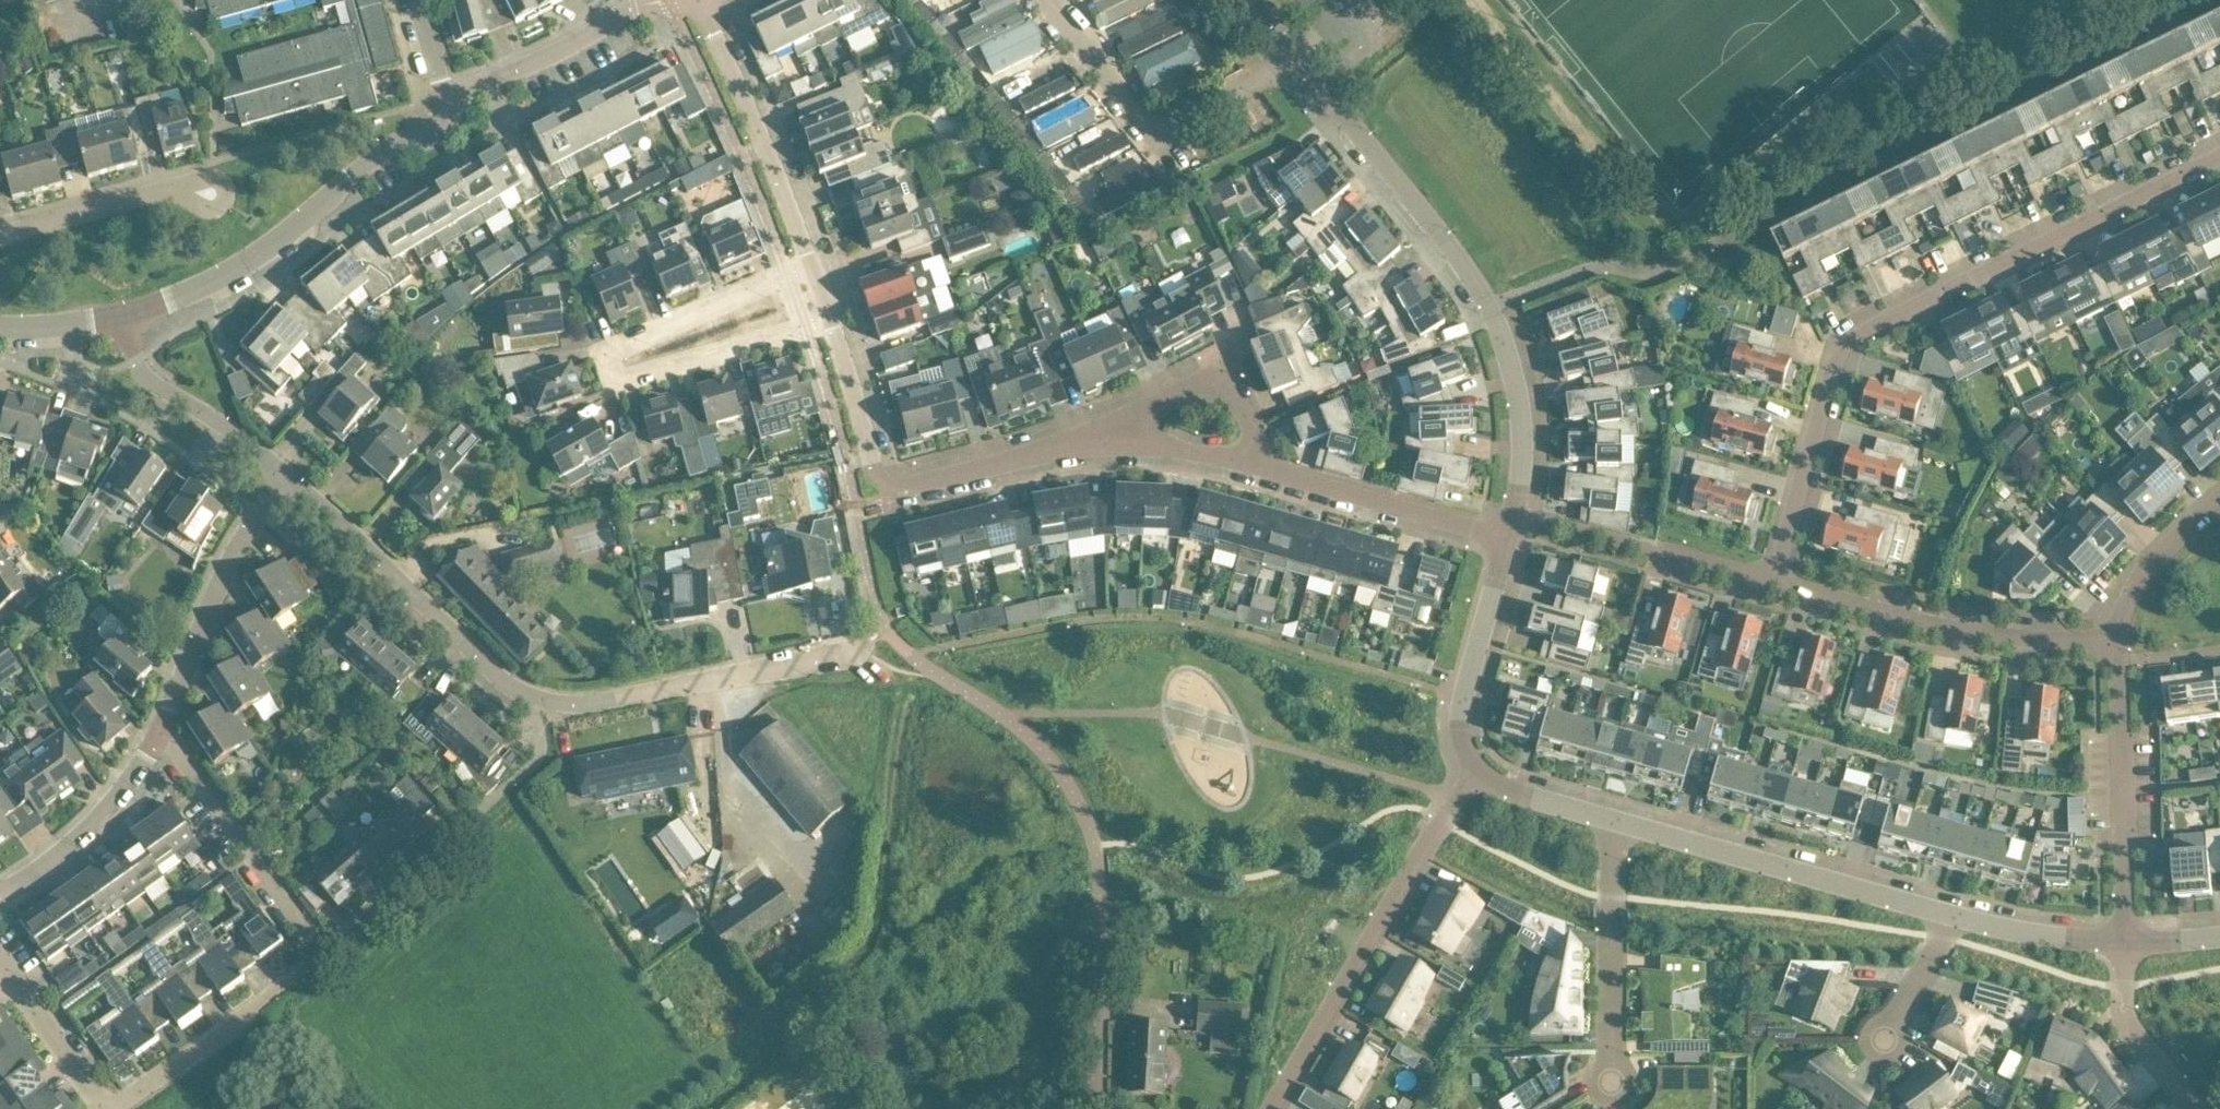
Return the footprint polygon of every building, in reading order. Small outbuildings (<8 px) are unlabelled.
[(213,22),(292,0),(207,0),(213,22)] [(324,9),(348,3),(354,26),(238,58),(244,80),(226,84),(226,78),(225,78),(225,114),(226,114),(226,101),(235,99),(242,126),(348,97),(353,114),(378,107),(367,68),(375,66),(377,70),(400,64),(382,0),(321,0),(324,9)] [(493,5),(491,0),(452,0),(458,21),(449,24),(455,43),(468,40),(469,42),(481,39),(480,36),(488,34),(482,10),(493,5)] [(541,14),(534,0),(491,0),(493,5),(505,1),(516,23),(528,18),(529,20),(541,14)] [(541,14),(553,8),(551,6),(563,0),(534,0),(541,14)] [(821,47),(797,0),(793,0),(774,9),(793,46),(799,58),(821,47)] [(845,41),(837,24),(825,0),(797,0),(821,47),(842,36),(845,41)] [(837,24),(845,41),(890,19),(875,0),(825,0),(837,24)] [(942,18),(979,0),(933,0),(942,18)] [(966,53),(1023,24),(1011,0),(995,0),(979,8),(987,23),(958,37),(966,53)] [(1098,36),(1151,11),(1146,0),(1086,0),(1082,2),(1098,36)] [(1193,10),(1193,9),(1186,0),(1169,0),(1183,17),(1193,10)] [(923,2),(913,10),(928,29),(938,21),(923,2)] [(776,54),(793,46),(774,9),(751,21),(768,56),(757,62),(766,80),(785,71),(776,54)] [(1182,38),(1173,19),(1162,24),(1157,13),(1109,37),(1124,67),(1182,38)] [(2219,19),(2198,29),(2209,50),(2219,45),(2219,21),(2219,19)] [(1210,50),(1220,43),(1220,42),(1205,24),(1195,32),(1210,50)] [(2209,50),(2198,29),(2177,40),(2206,98),(2211,96),(2212,99),(2219,95),(2219,74),(2218,69),(2203,76),(2194,58),(2209,50)] [(907,55),(916,50),(907,34),(898,39),(907,55)] [(950,35),(940,43),(955,62),(965,54),(950,35)] [(1183,62),(1202,53),(1195,37),(1133,68),(1148,98),(1190,77),(1183,62)] [(2201,101),(2206,98),(2177,40),(2156,50),(2175,89),(2190,82),(2196,93),(2194,94),(2200,105),(2202,103),(2201,101)] [(1047,59),(1040,43),(986,69),(993,84),(1047,59)] [(124,61),(120,50),(108,54),(112,65),(124,61)] [(2160,97),(2175,89),(2156,50),(2134,60),(2164,119),(2168,117),(2170,120),(2173,118),(2167,107),(2166,108),(2160,97)] [(2159,122),(2164,119),(2134,60),(2113,71),(2124,92),(2138,85),(2148,104),(2133,111),(2144,132),(2160,124),(2159,122)] [(843,67),(848,78),(860,72),(855,61),(843,67)] [(688,119),(707,110),(686,69),(684,69),(685,70),(674,75),(668,63),(645,74),(663,111),(679,102),(688,119)] [(977,68),(967,76),(982,95),(992,87),(977,68)] [(2109,99),(2124,92),(2113,71),(2092,81),(2121,140),(2126,138),(2127,140),(2144,132),(2133,111),(2119,118),(2109,99)] [(1076,92),(1067,73),(1013,99),(1022,118),(1076,92)] [(641,122),(663,111),(645,74),(623,86),(641,122)] [(810,149),(855,130),(849,114),(859,110),(864,103),(866,95),(858,74),(848,78),(840,81),(843,89),(822,97),(827,112),(800,122),(810,149)] [(821,74),(809,80),(815,91),(827,85),(821,74)] [(2116,142),(2121,140),(2092,81),(2071,92),(2091,131),(2106,124),(2111,135),(2109,136),(2115,147),(2118,145),(2116,142)] [(619,133),(641,122),(623,86),(600,97),(619,133)] [(2075,139),(2091,131),(2071,92),(2050,102),(2079,161),(2084,159),(2085,161),(2088,160),(2083,149),(2081,150),(2075,139)] [(195,148),(183,105),(165,110),(160,93),(135,101),(137,108),(144,135),(158,131),(165,157),(175,154),(176,157),(185,155),(184,151),(195,148)] [(626,148),(619,133),(600,97),(578,109),(604,159),(626,148)] [(1004,101),(994,109),(1009,128),(1019,120),(1004,101)] [(2074,163),(2079,161),(2050,102),(2029,112),(2039,134),(2054,127),(2063,145),(2048,152),(2059,174),(2076,166),(2074,163)] [(1034,127),(1046,151),(1094,127),(1082,103),(1034,127)] [(131,138),(144,135),(137,108),(121,112),(125,125),(102,131),(113,171),(138,164),(131,138)] [(582,170),(604,159),(578,109),(556,120),(582,170)] [(2025,141),(2039,134),(2029,112),(2008,123),(2037,182),(2041,179),(2043,182),(2059,174),(2048,152),(2034,160),(2025,141)] [(964,135),(978,129),(967,115),(958,119),(964,135)] [(581,171),(582,170),(556,120),(533,131),(544,152),(532,158),(549,191),(567,181),(558,164),(574,156),(581,171)] [(113,171),(102,131),(80,137),(76,121),(60,126),(61,129),(45,133),(49,146),(27,152),(38,192),(62,185),(55,159),(81,152),(89,178),(113,171)] [(2032,184),(2037,182),(2008,123),(1986,133),(2006,173),(2021,165),(2026,177),(2025,177),(2030,188),(2033,187),(2032,184)] [(873,172),(893,164),(884,142),(874,146),(870,143),(862,146),(855,130),(810,149),(820,175),(848,164),(853,179),(873,172)] [(1991,180),(2006,173),(1986,133),(1965,144),(1994,203),(1999,200),(2000,203),(2003,201),(1998,190),(1996,191),(1991,180)] [(1031,134),(1021,142),(1036,161),(1046,153),(1031,134)] [(1125,139),(1070,166),(1078,181),(1132,155),(1125,139)] [(1295,199),(1333,168),(1319,152),(1314,156),(1310,152),(1307,154),(1298,144),(1253,167),(1269,200),(1271,199),(1269,196),(1284,184),(1295,199)] [(1989,205),(1994,203),(1965,144),(1944,154),(1955,175),(1969,168),(1978,187),(1964,194),(1974,216),(1991,208),(1989,205)] [(27,152),(4,158),(1,145),(0,146),(0,175),(6,173),(13,199),(38,192),(27,152)] [(526,205),(543,194),(533,177),(521,184),(501,150),(479,163),(500,198),(516,188),(526,205)] [(1940,182),(1955,175),(1944,154),(1923,165),(1952,223),(1957,221),(1958,224),(1974,216),(1964,194),(1949,201),(1940,182)] [(862,223),(918,202),(916,195),(901,197),(896,182),(908,174),(903,160),(893,164),(873,172),(878,187),(852,196),(862,223)] [(1134,160),(1101,176),(1114,203),(1147,188),(1134,160)] [(500,198),(479,163),(458,175),(479,210),(485,221),(506,209),(500,198)] [(1947,226),(1952,223),(1923,165),(1902,175),(1921,214),(1936,207),(1942,218),(1940,219),(1946,230),(1948,228),(1947,226)] [(1057,167),(1048,175),(1063,194),(1073,186),(1057,167)] [(695,173),(681,180),(688,194),(712,184),(704,168),(695,173)] [(1292,252),(1349,207),(1341,196),(1344,194),(1340,189),(1346,185),(1333,168),(1295,199),(1307,213),(1292,225),(1305,241),(1292,252)] [(670,178),(665,169),(649,177),(654,186),(670,178)] [(464,234),(485,221),(479,210),(458,175),(436,188),(457,223),(464,234)] [(1906,222),(1921,214),(1902,175),(1881,185),(1910,244),(1914,242),(1916,244),(1919,243),(1913,232),(1912,233),(1906,222)] [(1220,204),(1236,196),(1228,180),(1212,188),(1220,204)] [(637,183),(621,191),(626,201),(641,193),(637,183)] [(1905,247),(1910,244),(1881,185),(1859,196),(1870,217),(1884,210),(1894,228),(1879,236),(1890,257),(1906,249),(1905,247)] [(1024,187),(1009,194),(1016,210),(1032,203),(1024,187)] [(442,247),(464,234),(457,223),(436,188),(415,201),(442,247)] [(2211,198),(2219,216),(2219,193),(2211,198)] [(598,202),(603,212),(619,204),(614,195),(598,202)] [(1855,224),(1870,217),(1859,196),(1838,206),(1867,265),(1872,263),(1873,265),(1890,257),(1879,236),(1865,243),(1855,224)] [(2219,239),(2219,216),(2211,198),(2184,211),(2192,228),(2180,234),(2193,260),(2206,254),(2202,247),(2219,239)] [(763,248),(764,248),(745,200),(743,200),(744,201),(714,214),(717,221),(712,234),(706,237),(713,253),(722,273),(720,274),(721,275),(753,261),(752,260),(749,261),(747,256),(751,255),(747,245),(759,240),(763,248)] [(1084,200),(1074,208),(1090,227),(1100,219),(1084,200)] [(422,259),(442,247),(415,201),(393,214),(415,249),(415,248),(422,259)] [(903,254),(923,247),(933,243),(928,229),(913,231),(908,217),(921,209),(918,202),(862,223),(871,249),(897,240),(903,254)] [(1863,267),(1867,265),(1838,206),(1817,216),(1837,256),(1852,249),(1857,260),(1856,261),(1861,271),(1864,270),(1863,267)] [(1346,261),(1383,230),(1370,214),(1364,219),(1360,214),(1357,217),(1349,207),(1292,252),(1298,259),(1311,248),(1320,259),(1334,246),(1346,261)] [(571,229),(587,221),(583,212),(567,220),(571,229)] [(401,257),(415,249),(393,214),(371,227),(379,239),(365,249),(393,290),(414,276),(401,257)] [(1822,263),(1837,256),(1817,216),(1796,227),(1825,286),(1830,283),(1831,286),(1834,285),(1829,274),(1827,275),(1822,263)] [(552,239),(563,232),(557,221),(546,228),(552,239)] [(1055,221),(1045,224),(1053,246),(1071,239),(1055,221)] [(2193,260),(2180,234),(2168,240),(2160,223),(2132,237),(2150,273),(2177,260),(2180,267),(2193,260)] [(701,258),(692,238),(686,224),(659,236),(667,254),(650,261),(667,298),(698,285),(688,263),(701,258)] [(984,225),(942,240),(950,260),(991,245),(984,225)] [(1820,288),(1825,286),(1796,227),(1774,238),(1785,259),(1800,251),(1810,270),(1794,278),(1804,299),(1822,291),(1820,288)] [(1353,303),(1399,271),(1391,259),(1394,256),(1391,251),(1396,247),(1383,230),(1346,261),(1357,275),(1342,287),(1349,296),(1336,306),(1340,311),(1353,302),(1353,303)] [(2156,285),(2150,273),(2132,237),(2105,250),(2113,267),(2101,273),(2114,299),(2116,304),(2156,285)] [(1105,241),(1092,247),(1098,259),(1099,260),(1112,254),(1105,241)] [(1098,259),(1092,247),(1075,243),(1073,244),(1087,272),(1101,265),(1099,260),(1098,259)] [(642,275),(633,255),(629,245),(607,254),(614,270),(593,279),(612,323),(627,316),(625,313),(640,306),(629,280),(642,275)] [(531,276),(559,256),(553,247),(524,266),(531,276)] [(374,303),(393,290),(365,249),(351,259),(343,249),(322,266),(348,299),(363,287),(374,303)] [(498,272),(509,265),(500,252),(490,258),(498,272)] [(921,262),(903,268),(899,255),(863,268),(868,281),(861,283),(871,312),(912,298),(916,296),(937,289),(930,271),(925,273),(921,262)] [(2114,299),(2101,273),(2089,279),(2081,262),(2053,275),(2071,312),(2098,299),(2101,305),(2114,299)] [(334,311),(348,299),(322,266),(301,284),(309,293),(297,304),(332,340),(347,325),(334,311)] [(1222,302),(1212,282),(1206,271),(1187,281),(1190,287),(1166,300),(1189,343),(1204,335),(1202,332),(1213,327),(1207,316),(1209,309),(1221,302),(1222,302)] [(1390,325),(1431,301),(1421,283),(1415,287),(1412,281),(1408,284),(1399,271),(1353,303),(1364,318),(1381,309),(1390,325)] [(472,292),(484,283),(478,274),(465,284),(472,292)] [(2044,325),(2071,312),(2053,275),(2025,289),(2034,306),(2022,312),(2035,338),(2047,332),(2044,325)] [(463,284),(443,296),(455,316),(475,305),(463,284)] [(1020,288),(1007,293),(1010,301),(1022,297),(1020,288)] [(960,309),(940,315),(932,291),(937,289),(916,296),(912,298),(871,312),(881,341),(928,324),(932,337),(952,330),(964,321),(960,309)] [(1189,343),(1166,300),(1153,306),(1149,297),(1140,296),(1134,299),(1133,297),(1121,303),(1137,335),(1149,328),(1163,353),(1173,348),(1175,351),(1189,343)] [(1305,304),(1286,313),(1279,299),(1251,307),(1247,311),(1254,326),(1261,342),(1257,343),(1259,349),(1253,352),(1261,371),(1305,352),(1298,335),(1312,320),(1305,304)] [(511,335),(494,337),(497,356),(540,350),(538,337),(563,333),(558,301),(507,308),(511,335)] [(1399,341),(1381,351),(1387,366),(1440,347),(1435,330),(1438,328),(1436,323),(1442,320),(1431,301),(1390,325),(1399,341)] [(1588,350),(1609,346),(1627,342),(1621,324),(1606,329),(1596,301),(1547,319),(1551,330),(1547,331),(1552,343),(1581,333),(1588,350)] [(2035,338),(2022,312),(2010,318),(2002,301),(1974,314),(1992,351),(1998,362),(2037,343),(2035,338)] [(316,355),(332,340),(297,304),(286,315),(277,307),(259,327),(291,355),(303,341),(316,355)] [(1772,332),(1792,337),(1799,313),(1779,307),(1772,332)] [(1034,315),(1044,341),(1046,344),(1062,338),(1050,309),(1034,315)] [(1139,348),(1126,324),(1119,309),(1107,314),(1114,329),(1090,340),(1089,340),(1108,381),(1120,376),(1121,380),(1132,375),(1131,371),(1134,370),(1134,369),(1133,369),(1127,353),(1139,348)] [(2138,347),(2120,312),(2106,319),(2124,354),(2138,347)] [(1965,364),(1992,351),(1974,314),(1946,328),(1955,345),(1944,350),(1941,345),(1940,346),(1950,365),(1956,377),(1968,371),(1965,364)] [(1089,340),(1090,340),(1083,324),(1075,328),(1081,344),(1064,351),(1082,391),(1081,392),(1082,393),(1086,391),(1087,395),(1098,390),(1096,387),(1108,381),(1089,340)] [(279,368),(291,355),(259,327),(241,347),(250,355),(241,366),(276,397),(291,379),(279,368)] [(1731,344),(1741,347),(1733,375),(1784,389),(1785,384),(1792,385),(1797,368),(1790,366),(1792,360),(1761,351),(1766,336),(1736,327),(1731,344)] [(2154,339),(2138,347),(2145,356),(2160,348),(2154,339)] [(1060,381),(1046,344),(1044,341),(1029,346),(1032,354),(1007,363),(1025,412),(1040,407),(1039,403),(1048,400),(1044,387),(1060,381)] [(881,355),(886,372),(887,372),(917,362),(912,344),(881,355)] [(1025,412),(1007,363),(1001,346),(964,360),(981,409),(995,405),(999,417),(1008,414),(1010,418),(1025,412)] [(1596,393),(1618,391),(1636,389),(1631,371),(1616,374),(1609,346),(1588,350),(1558,357),(1561,368),(1557,369),(1561,382),(1591,375),(1596,393)] [(1950,365),(1940,346),(1929,351),(1921,372),(1932,374),(1950,365)] [(1340,385),(1333,370),(1313,369),(1305,352),(1261,371),(1269,390),(1276,388),(1278,393),(1282,391),(1289,407),(1340,385)] [(543,376),(536,355),(537,355),(537,356),(539,356),(538,354),(494,361),(494,362),(495,362),(495,361),(498,361),(507,389),(508,389),(515,386),(521,404),(534,399),(540,418),(559,412),(557,405),(582,397),(571,366),(543,376)] [(344,442),(358,426),(355,423),(366,411),(369,414),(381,400),(355,377),(366,364),(356,355),(337,376),(347,384),(320,415),(330,424),(326,428),(345,444),(346,443),(344,442)] [(1419,412),(1447,410),(1439,388),(1469,377),(1465,365),(1461,366),(1457,355),(1408,373),(1416,396),(1402,401),(1406,413),(1419,412)] [(968,430),(962,410),(958,412),(953,395),(968,391),(959,359),(942,363),(947,379),(923,386),(925,392),(936,434),(948,431),(949,435),(968,430)] [(1376,369),(1371,359),(1360,365),(1364,374),(1376,369)] [(762,396),(750,400),(758,427),(761,438),(791,430),(788,419),(783,403),(801,398),(796,383),(790,360),(755,370),(762,396)] [(2212,374),(2219,385),(2219,368),(2212,374)] [(235,398),(251,394),(244,371),(228,376),(235,398)] [(2212,374),(2179,400),(2183,405),(2219,450),(2219,385),(2212,374)] [(1928,427),(1935,402),(1942,404),(1947,387),(1908,376),(1903,391),(1873,383),(1871,389),(1865,387),(1860,405),(1866,406),(1864,412),(1915,426),(1915,424),(1928,427)] [(316,378),(299,397),(309,407),(327,387),(316,378)] [(741,417),(736,400),(730,379),(727,380),(727,378),(715,381),(716,383),(698,388),(706,420),(694,423),(699,440),(719,435),(716,424),(741,417)] [(1598,437),(1621,437),(1639,437),(1636,418),(1621,420),(1618,391),(1596,393),(1566,397),(1567,408),(1563,409),(1565,422),(1596,418),(1598,437)] [(923,438),(936,434),(925,392),(898,399),(905,427),(901,428),(906,447),(924,442),(923,438)] [(699,440),(694,423),(687,399),(674,403),(672,393),(662,396),(650,393),(649,400),(641,402),(653,444),(673,438),(676,448),(682,449),(690,478),(708,473),(699,440)] [(2029,417),(2052,405),(2047,393),(2023,404),(2029,417)] [(1712,411),(1722,414),(1714,442),(1765,457),(1766,451),(1773,452),(1778,435),(1771,433),(1773,427),(1742,418),(1747,403),(1717,394),(1712,411)] [(54,438),(61,418),(47,414),(50,403),(38,400),(37,403),(9,396),(0,432),(0,433),(17,438),(16,441),(35,446),(30,466),(42,470),(54,438)] [(1323,470),(1362,481),(1367,463),(1352,459),(1355,448),(1355,444),(1354,440),(1354,436),(1352,428),(1342,404),(1293,423),(1298,434),(1294,435),(1299,447),(1330,435),(1331,438),(1331,442),(1323,470)] [(2219,460),(2219,450),(2183,405),(2177,409),(2171,410),(2165,415),(2165,419),(2161,422),(2167,429),(2157,437),(2177,460),(2187,451),(2202,471),(2209,465),(2210,468),(2219,460)] [(388,483),(403,467),(417,451),(400,435),(406,429),(407,424),(405,420),(391,407),(359,443),(371,453),(364,461),(388,483)] [(1421,453),(1446,458),(1445,435),(1476,433),(1476,420),(1472,420),(1471,408),(1447,410),(1419,412),(1421,436),(1405,437),(1406,450),(1421,453)] [(96,452),(101,454),(109,434),(87,426),(90,418),(64,409),(43,469),(44,469),(57,474),(58,474),(59,471),(86,480),(96,452)] [(619,472),(623,470),(642,459),(634,432),(607,447),(592,421),(547,447),(557,464),(553,466),(560,478),(586,463),(588,467),(609,454),(619,472)] [(448,476),(462,461),(481,440),(460,422),(421,466),(433,477),(413,500),(423,509),(420,512),(434,524),(447,510),(444,508),(462,488),(448,476)] [(2157,437),(2155,439),(2145,428),(2125,446),(2141,463),(2133,471),(2166,507),(2179,494),(2177,492),(2183,487),(2167,469),(2177,460),(2157,437)] [(1621,437),(1598,437),(1568,437),(1568,448),(1565,448),(1565,462),(1596,461),(1596,480),(1618,484),(1636,486),(1636,467),(1621,467),(1621,437)] [(1904,466),(1914,469),(1919,452),(1889,443),(1884,459),(1854,450),(1852,456),(1846,454),(1841,472),(1847,474),(1845,479),(1896,494),(1904,466)] [(103,482),(92,500),(105,509),(114,515),(126,499),(139,508),(154,486),(166,469),(162,465),(164,463),(160,459),(155,456),(149,453),(147,455),(143,452),(128,473),(114,463),(103,482)] [(1472,463),(1446,458),(1421,453),(1416,476),(1400,473),(1397,491),(1435,502),(1439,482),(1470,489),(1473,476),(1469,475),(1472,463)] [(1693,479),(1703,482),(1695,510),(1746,524),(1747,518),(1754,520),(1759,502),(1752,501),(1754,495),(1723,486),(1728,471),(1697,462),(1693,479)] [(2014,481),(2019,475),(2008,464),(2002,472),(1998,477),(2003,481),(2014,481)] [(2152,519),(2166,507),(2133,471),(2114,489),(2108,482),(2097,493),(2118,514),(2128,505),(2144,523),(2150,517),(2152,519)] [(1618,484),(1596,480),(1566,477),(1565,488),(1561,488),(1560,501),(1591,505),(1589,524),(1628,536),(1630,514),(1615,513),(1618,484)] [(768,480),(734,487),(742,521),(760,517),(757,502),(772,499),(768,480)] [(151,512),(142,526),(164,542),(173,529),(202,549),(211,533),(213,529),(214,528),(210,527),(222,510),(206,499),(209,496),(192,484),(178,504),(164,494),(151,512)] [(1143,537),(1144,490),(1117,489),(1117,491),(1119,491),(1119,504),(1103,504),(1105,534),(1117,533),(1117,536),(1143,537)] [(1179,537),(1184,508),(1169,506),(1169,493),(1171,493),(1171,491),(1144,490),(1143,537),(1168,538),(1168,535),(1179,537)] [(1105,534),(1103,504),(1088,505),(1086,493),(1087,492),(1087,491),(1061,495),(1068,542),(1094,538),(1093,535),(1105,534)] [(2109,524),(2118,514),(2097,493),(2086,504),(2080,498),(2062,516),(2110,562),(2123,548),(2121,547),(2127,541),(2109,524)] [(1043,546),(1068,542),(1061,495),(1034,499),(1034,501),(1036,501),(1038,514),(1023,517),(1029,546),(1042,543),(1043,546)] [(1215,548),(1228,502),(1202,495),(1201,497),(1203,497),(1199,510),(1184,508),(1179,537),(1191,538),(1190,541),(1215,548)] [(86,499),(58,545),(69,560),(78,544),(82,546),(105,509),(92,500),(86,499)] [(599,504),(602,519),(617,516),(614,501),(599,504)] [(1999,510),(1989,501),(1980,510),(1990,520),(1999,510)] [(1238,557),(1252,509),(1228,502),(1215,548),(1218,541),(1240,547),(1237,557),(1238,557)] [(1029,546),(1023,517),(1008,521),(1005,508),(1007,508),(1007,506),(981,513),(991,559),(1017,553),(1016,549),(1029,546)] [(1262,564),(1276,516),(1252,509),(1238,557),(1261,564),(1261,563),(1262,564)] [(1826,547),(1887,564),(1900,519),(1870,511),(1865,526),(1835,518),(1833,524),(1827,522),(1822,540),(1828,541),(1826,547)] [(991,559),(981,513),(956,518),(965,557),(989,551),(991,559)] [(1289,561),(1300,523),(1276,516),(1262,564),(1284,570),(1287,560),(1289,561)] [(2098,575),(2110,562),(2062,516),(2044,536),(2033,525),(2024,534),(2042,551),(2044,554),(2069,577),(2069,575),(2064,571),(2072,562),(2090,579),(2096,573),(2098,575)] [(942,562),(965,557),(956,518),(932,524),(943,571),(944,570),(942,562)] [(771,579),(764,580),(768,599),(782,595),(783,596),(804,602),(801,585),(830,579),(827,561),(840,559),(832,520),(816,523),(810,542),(787,535),(790,547),(765,552),(771,579)] [(1311,577),(1324,530),(1300,523),(1289,561),(1312,567),(1309,577),(1311,577)] [(918,577),(943,571),(932,524),(906,531),(906,533),(908,532),(911,544),(897,548),(904,577),(917,573),(918,577)] [(2042,551),(2024,534),(2015,525),(1997,544),(2011,558),(2002,568),(2016,582),(2013,585),(2012,599),(2036,601),(2041,596),(2040,595),(2054,580),(2036,563),(2044,554),(2042,551)] [(662,594),(659,594),(665,621),(674,619),(675,623),(689,620),(695,620),(695,614),(716,609),(716,610),(718,609),(717,605),(744,599),(730,527),(719,529),(722,543),(698,548),(688,556),(673,559),(677,576),(659,580),(662,594)] [(1335,582),(1348,536),(1324,530),(1311,577),(1333,584),(1335,585),(1335,582)] [(1360,589),(1373,543),(1348,536),(1335,582),(1360,589)] [(554,542),(503,556),(508,576),(560,561),(554,542)] [(1392,617),(1406,568),(1392,564),(1395,552),(1397,552),(1397,550),(1373,543),(1360,589),(1376,593),(1371,611),(1392,617)] [(18,572),(0,547),(0,584),(18,572)] [(464,551),(439,576),(523,663),(548,639),(519,608),(526,601),(474,548),(464,551)] [(1406,568),(1392,617),(1412,623),(1414,617),(1413,617),(1417,604),(1435,610),(1437,602),(1438,602),(1440,594),(1442,595),(1449,567),(1447,566),(1448,564),(1422,557),(1421,559),(1423,559),(1419,572),(1406,568)] [(274,622),(291,611),(309,598),(284,561),(248,585),(264,608),(274,622)] [(1598,575),(1577,570),(1547,561),(1544,572),(1540,571),(1537,584),(1567,592),(1561,614),(1585,622),(1599,626),(1604,608),(1590,604),(1598,575)] [(37,601),(45,596),(30,575),(24,580),(18,572),(0,584),(0,610),(10,602),(19,614),(37,601)] [(1637,624),(1626,663),(1644,668),(1649,648),(1677,656),(1681,642),(1694,646),(1701,621),(1688,617),(1691,606),(1685,604),(1687,598),(1669,593),(1668,599),(1662,597),(1656,617),(1653,628),(1637,624)] [(1072,594),(1059,596),(1063,617),(1075,615),(1072,594)] [(139,639),(112,615),(100,606),(91,617),(102,627),(100,629),(100,636),(107,642),(107,648),(95,661),(116,679),(116,683),(134,699),(145,685),(141,682),(152,668),(130,650),(139,639)] [(1221,619),(1224,611),(1211,607),(1209,616),(1221,619)] [(1585,622),(1561,614),(1534,607),(1531,618),(1528,617),(1524,629),(1555,638),(1548,661),(1587,672),(1592,654),(1577,650),(1585,622)] [(290,646),(274,622),(264,608),(229,632),(244,655),(245,655),(255,669),(290,646)] [(1270,632),(1272,624),(1274,615),(1250,609),(1245,626),(1270,632)] [(949,610),(939,612),(943,626),(952,624),(949,610)] [(1008,624),(1021,621),(1019,610),(1006,613),(1008,624)] [(1221,619),(1234,623),(1236,614),(1224,611),(1221,619)] [(1699,675),(1716,680),(1719,669),(1747,677),(1761,627),(1755,625),(1757,619),(1739,614),(1738,620),(1732,618),(1724,647),(1708,642),(1699,675)] [(356,668),(381,639),(362,623),(355,632),(340,619),(323,639),(313,651),(325,662),(335,662),(341,654),(356,668)] [(982,622),(984,631),(997,628),(995,619),(982,622)] [(971,634),(984,631),(982,622),(969,626),(971,634)] [(1270,632),(1282,635),(1285,627),(1272,624),(1270,632)] [(1317,646),(1335,650),(1340,633),(1322,628),(1320,637),(1317,646)] [(1317,646),(1320,637),(1307,634),(1305,642),(1317,646)] [(1781,665),(1772,696),(1789,700),(1792,690),(1820,698),(1835,647),(1829,646),(1831,639),(1813,635),(1811,641),(1805,639),(1800,658),(1797,670),(1781,665)] [(374,683),(398,655),(381,639),(356,668),(374,683)] [(14,658),(1,640),(0,641),(0,686),(23,670),(14,658)] [(1367,660),(1379,663),(1382,655),(1369,651),(1367,660)] [(1432,678),(1432,677),(1426,675),(1430,661),(1403,654),(1404,653),(1402,653),(1398,668),(1432,678)] [(271,693),(255,669),(245,655),(244,655),(209,679),(225,702),(226,702),(235,717),(236,716),(271,693)] [(407,712),(411,707),(424,692),(409,679),(417,670),(398,655),(374,683),(407,712)] [(1845,716),(1862,721),(1865,711),(1893,719),(1907,668),(1901,666),(1903,660),(1885,655),(1884,661),(1878,660),(1869,691),(1854,686),(1845,716)] [(1559,671),(1547,667),(1544,676),(1557,680),(1559,671)] [(123,706),(109,689),(94,673),(73,691),(85,705),(73,715),(83,726),(78,731),(88,743),(93,739),(102,749),(125,730),(112,715),(123,706)] [(1583,678),(1570,674),(1568,683),(1581,686),(1583,678)] [(1943,742),(1945,731),(1973,736),(1982,684),(1976,683),(1977,677),(1959,674),(1958,680),(1952,679),(1947,711),(1931,708),(1925,739),(1943,742)] [(2219,718),(2219,703),(2216,674),(2189,678),(2196,722),(2219,718)] [(2169,725),(2196,722),(2189,678),(2163,682),(2166,704),(2160,705),(2160,725),(2160,726),(2161,726),(2162,726),(2169,725)] [(1607,685),(1594,681),(1592,689),(1605,693),(1607,685)] [(2008,721),(2003,770),(2021,771),(2023,743),(2052,746),(2058,694),(2052,693),(2052,687),(2034,685),(2033,691),(2027,691),(2024,723),(2008,721)] [(1547,713),(1548,713),(1552,699),(1511,687),(1507,702),(1514,704),(1512,710),(1508,709),(1501,735),(1528,743),(1529,738),(1539,741),(1547,713)] [(1631,691),(1618,688),(1616,696),(1629,700),(1631,691)] [(40,695),(33,700),(41,710),(48,705),(40,695)] [(1653,707),(1655,698),(1642,695),(1640,703),(1653,707)] [(444,745),(469,716),(451,700),(443,709),(429,696),(412,716),(444,745)] [(1655,698),(1653,707),(1665,710),(1668,702),(1655,698)] [(251,740),(236,716),(235,717),(226,702),(225,702),(190,726),(215,764),(235,751),(239,757),(249,761),(258,754),(249,741),(251,740)] [(346,713),(335,704),(329,712),(341,721),(346,713)] [(1571,720),(1548,713),(1547,713),(1539,741),(1535,753),(1560,760),(1571,720)] [(462,760),(487,731),(469,716),(444,745),(462,760)] [(1560,760),(1584,766),(1595,726),(1571,720),(1560,760)] [(851,802),(781,721),(742,755),(812,836),(851,802)] [(1584,766),(1608,773),(1619,733),(1595,726),(1584,766)] [(1776,741),(1778,732),(1765,729),(1763,737),(1776,741)] [(62,731),(49,741),(41,730),(22,744),(59,796),(73,787),(75,789),(84,783),(74,770),(84,763),(62,731)] [(484,798),(495,788),(512,768),(498,756),(505,747),(487,731),(462,760),(480,775),(476,780),(486,795),(483,797),(484,798)] [(1778,732),(1776,741),(1788,745),(1791,736),(1778,732)] [(1608,773),(1632,780),(1644,740),(1619,733),(1608,773)] [(696,781),(692,761),(687,740),(575,762),(582,797),(602,793),(604,799),(696,781)] [(1632,780),(1656,787),(1668,747),(1644,740),(1632,780)] [(1813,742),(1811,751),(1824,754),(1826,746),(1813,742)] [(59,796),(22,744),(3,758),(10,768),(0,776),(0,782),(19,809),(29,802),(39,815),(48,809),(46,806),(59,796)] [(1686,775),(1699,778),(1707,749),(1693,745),(1690,753),(1668,747),(1656,787),(1681,794),(1686,775)] [(1932,756),(1928,749),(1914,745),(1910,760),(1929,765),(1932,756)] [(1706,801),(1730,808),(1741,768),(1719,761),(1721,753),(1707,749),(1699,778),(1711,782),(1706,801)] [(1837,749),(1835,758),(1848,761),(1850,753),(1837,749)] [(1730,808),(1754,815),(1766,774),(1741,768),(1730,808)] [(2203,770),(2204,780),(2217,779),(2216,768),(2203,770)] [(2191,782),(2204,780),(2203,770),(2190,772),(2191,782)] [(1994,781),(2007,783),(2008,775),(1995,773),(1994,781)] [(1754,815),(1779,821),(1790,781),(1766,774),(1754,815)] [(1925,774),(1922,782),(1935,786),(1938,777),(1925,774)] [(435,808),(418,788),(407,776),(375,805),(385,816),(385,817),(410,845),(428,829),(420,821),(435,808)] [(431,794),(438,787),(429,777),(422,783),(431,794)] [(346,794),(357,785),(351,778),(340,787),(346,794)] [(1949,780),(1946,789),(1959,793),(1962,784),(1949,780)] [(1779,821),(1803,828),(1814,788),(1790,781),(1779,821)] [(1803,828),(1827,835),(1842,782),(1838,795),(1814,788),(1803,828)] [(1869,827),(1878,797),(1865,793),(1866,789),(1842,782),(1827,835),(1851,842),(1857,823),(1869,827)] [(1973,786),(1971,795),(1983,799),(1986,790),(1973,786)] [(4,836),(6,838),(15,832),(5,819),(15,812),(3,794),(0,790),(0,839),(4,836)] [(1995,800),(2008,803),(2010,795),(1998,791),(1995,800)] [(328,810),(339,800),(333,793),(322,803),(328,810)] [(2035,798),(2022,795),(2020,803),(2033,807),(2035,798)] [(1901,856),(1912,816),(1890,809),(1892,801),(1878,797),(1869,827),(1882,830),(1877,849),(1901,856)] [(2048,797),(2045,806),(2058,810),(2060,801),(2048,797)] [(177,855),(196,840),(171,806),(152,820),(177,855)] [(311,825),(322,816),(315,809),(304,818),(311,825)] [(1901,856),(1925,863),(1937,823),(1912,816),(1901,856)] [(392,861),(410,845),(385,817),(367,832),(392,861)] [(158,868),(177,855),(152,820),(132,834),(136,839),(160,873),(160,872),(158,868)] [(706,856),(697,844),(679,820),(658,836),(685,872),(706,856)] [(1925,863),(1949,870),(1961,829),(1937,823),(1925,863)] [(1949,870),(1974,876),(1985,836),(1961,829),(1949,870)] [(2219,862),(2219,830),(2206,832),(2207,852),(2165,855),(2164,855),(2164,874),(2166,874),(2166,873),(2174,872),(2176,897),(2196,895),(2196,898),(2211,896),(2211,894),(2212,894),(2210,863),(2219,862)] [(374,876),(392,861),(367,832),(350,847),(374,876)] [(2033,850),(2026,876),(2042,880),(2042,884),(2069,886),(2071,859),(2067,859),(2067,852),(2074,852),(2075,837),(2036,835),(2032,850),(2033,850)] [(1974,876),(1998,883),(2009,843),(1985,836),(1974,876)] [(374,876),(350,847),(341,838),(334,843),(343,853),(332,863),(356,892),(374,876)] [(164,878),(160,872),(160,873),(136,839),(117,853),(142,887),(145,891),(164,878)] [(2033,850),(2032,850),(2009,843),(1998,883),(2022,890),(2026,876),(2033,850)] [(124,900),(142,887),(117,853),(98,866),(125,905),(126,905),(124,900)] [(338,907),(356,892),(332,863),(299,892),(316,912),(331,899),(338,907)] [(106,919),(125,905),(98,866),(79,880),(106,919)] [(201,889),(212,881),(206,873),(195,881),(201,889)] [(240,913),(212,933),(216,938),(215,939),(236,967),(241,974),(256,963),(251,956),(256,953),(261,960),(284,943),(234,874),(230,877),(220,884),(232,901),(233,904),(234,907),(236,909),(239,910),(240,913)] [(731,954),(796,909),(775,879),(710,924),(731,954)] [(87,933),(106,919),(79,880),(59,894),(84,928),(87,933)] [(182,903),(201,889),(195,881),(184,888),(182,886),(174,892),(182,903)] [(1462,957),(1471,941),(1460,935),(1467,921),(1470,923),(1480,906),(1442,884),(1432,901),(1435,902),(1416,934),(1449,953),(1450,950),(1462,957)] [(66,941),(84,928),(59,894),(40,907),(68,946),(69,946),(66,941)] [(698,919),(684,898),(650,921),(664,942),(698,919)] [(1514,904),(1506,919),(1521,927),(1530,911),(1514,904)] [(181,920),(195,910),(191,905),(177,915),(181,920)] [(48,960),(68,946),(40,907),(20,921),(48,960)] [(173,968),(172,969),(197,1003),(197,1002),(217,988),(222,996),(245,979),(241,974),(236,967),(215,939),(216,938),(212,933),(195,910),(181,920),(193,936),(195,943),(201,947),(201,948),(184,961),(173,969),(173,968)] [(1579,946),(1566,946),(1567,924),(1546,916),(1541,932),(1537,937),(1554,947),(1548,960),(1542,973),(1537,988),(1534,1003),(1532,1014),(1531,1026),(1531,1033),(1579,1033),(1579,1008),(1580,1008),(1580,992),(1579,992),(1579,946)] [(122,940),(129,950),(148,937),(141,927),(122,940)] [(119,957),(129,950),(122,940),(112,947),(119,957)] [(131,999),(130,999),(154,1033),(155,1033),(174,1019),(179,1026),(202,1010),(197,1002),(197,1003),(172,969),(173,968),(157,947),(153,940),(151,942),(140,950),(139,950),(150,967),(152,974),(158,977),(159,979),(142,991),(131,999)] [(90,976),(101,968),(95,959),(88,964),(81,954),(76,957),(90,976)] [(79,984),(90,976),(76,957),(76,958),(83,968),(72,975),(79,984)] [(1670,994),(1705,982),(1705,964),(1661,957),(1661,975),(1641,972),(1644,993),(1648,993),(1648,1014),(1642,1014),(1642,1016),(1648,1016),(1648,1022),(1643,1022),(1643,1031),(1642,1031),(1642,1032),(1647,1032),(1647,1041),(1691,1041),(1691,1017),(1675,1011),(1675,1009),(1670,1009),(1670,994)] [(1367,1009),(1405,1031),(1422,1003),(1418,1001),(1432,976),(1402,959),(1388,983),(1384,981),(1367,1009)] [(1850,964),(1791,962),(1785,979),(1804,986),(1794,1014),(1831,1028),(1840,1004),(1848,1007),(1854,990),(1842,986),(1850,964)] [(1459,992),(1466,980),(1443,967),(1437,979),(1459,992)] [(99,1022),(87,1030),(92,1037),(111,1064),(131,1049),(136,1056),(160,1040),(155,1033),(154,1033),(130,999),(131,999),(115,977),(110,971),(96,981),(108,997),(108,1000),(109,1004),(113,1006),(115,1008),(117,1010),(99,1022)] [(1988,1011),(2005,1020),(2013,992),(1978,983),(1972,1003),(1975,1004),(1971,1011),(1951,1000),(1932,1035),(1967,1054),(1986,1019),(1985,1018),(1988,1011)] [(83,1029),(92,1022),(71,994),(62,1001),(83,1029)] [(1242,1007),(1198,1004),(1197,1033),(1240,1035),(1242,1007)] [(25,1038),(6,1012),(0,1016),(0,1055),(25,1038)] [(2057,1019),(2044,1057),(2073,1067),(2081,1077),(2078,1080),(2088,1092),(2092,1090),(2107,1108),(2134,1086),(2095,1039),(2093,1043),(2088,1039),(2090,1036),(2074,1031),(2075,1028),(2057,1019)] [(1167,1024),(1153,1023),(1132,1022),(1127,1094),(1162,1096),(1167,1024)] [(1355,1101),(1369,1075),(1367,1074),(1375,1059),(1374,1058),(1376,1056),(1384,1061),(1390,1050),(1367,1037),(1361,1048),(1362,1048),(1361,1051),(1350,1045),(1338,1067),(1335,1065),(1324,1084),(1355,1101)] [(47,1086),(35,1070),(43,1064),(25,1038),(0,1055),(0,1075),(6,1083),(0,1087),(0,1108),(15,1108),(47,1086)] [(1397,1042),(1390,1055),(1413,1068),(1420,1056),(1397,1042)] [(1699,1053),(1674,1053),(1674,1062),(1698,1062),(1699,1053)] [(1827,1108),(1862,1108),(1871,1094),(1865,1089),(1855,1102),(1842,1092),(1852,1079),(1829,1054),(1820,1063),(1812,1057),(1783,1076),(1800,1087),(1802,1084),(1830,1105),(1827,1108)] [(1565,1075),(1554,1059),(1505,1059),(1505,1060),(1507,1060),(1523,1087),(1493,1105),(1495,1108),(1540,1108),(1566,1094),(1564,1080),(1565,1075)] [(1898,1094),(1906,1104),(1900,1108),(1936,1108),(1968,1086),(1970,1087),(1988,1097),(1990,1098),(2005,1105),(2012,1091),(1977,1074),(1958,1064),(1951,1077),(1944,1082),(1931,1064),(1918,1074),(1920,1077),(1898,1094)] [(1697,1106),(1710,1106),(1710,1071),(1660,1071),(1660,1095),(1658,1095),(1655,1108),(1697,1108),(1697,1106)] [(67,1097),(59,1103),(47,1086),(15,1108),(75,1108),(67,1097)] [(1326,1101),(1321,1108),(1339,1108),(1326,1101)]
